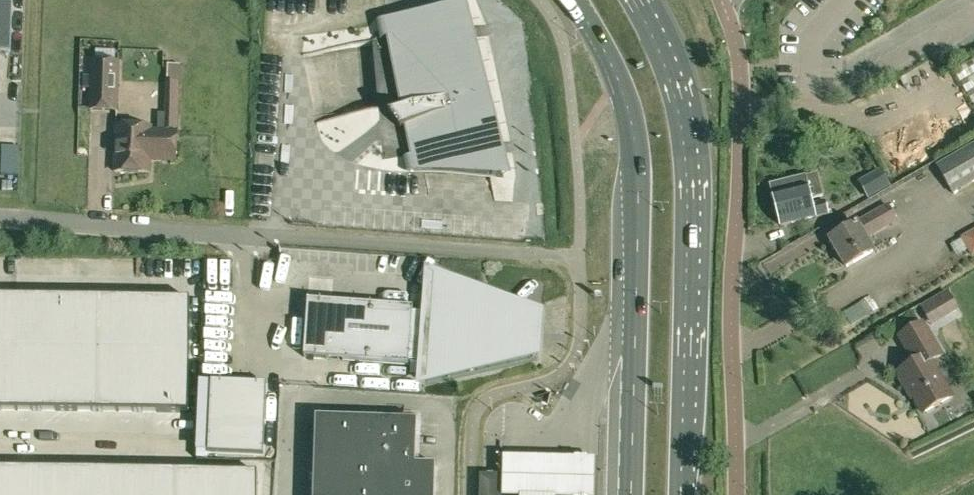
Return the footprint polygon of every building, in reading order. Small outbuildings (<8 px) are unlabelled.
[(11,54),(13,0),(0,0),(0,54),(11,54)] [(461,5),(387,20),(404,108),(391,111),(403,127),(408,126),(418,173),(496,179),(461,5)] [(119,63),(93,62),(92,111),(118,112),(119,63)] [(166,62),(166,79),(179,80),(179,63),(166,62)] [(953,74),(973,109),(973,62),(953,74)] [(177,133),(179,133),(181,82),(166,82),(164,129),(163,133),(177,133)] [(177,133),(163,133),(152,133),(152,129),(117,128),(115,174),(151,175),(151,162),(176,163),(177,133)] [(937,166),(953,194),(973,182),(973,145),(937,166)] [(3,148),(2,176),(14,177),(20,177),(21,149),(20,149),(3,148)] [(880,170),(860,182),(870,198),(890,186),(880,170)] [(812,204),(808,187),(808,185),(806,177),(771,186),(781,227),(816,218),(829,214),(825,200),(812,204)] [(831,240),(847,268),(873,253),(865,239),(897,221),(889,207),(857,224),(857,226),(831,240)] [(962,243),(971,262),(973,260),(973,237),(962,243)] [(429,296),(428,305),(432,305),(431,315),(414,313),(414,308),(332,302),(328,360),(410,366),(410,362),(428,363),(426,382),(531,359),(534,313),(434,275),(433,297),(429,296)] [(942,295),(926,305),(932,315),(949,306),(942,295)] [(0,297),(0,410),(189,413),(190,300),(0,297)] [(924,323),(899,337),(914,364),(897,374),(908,392),(911,391),(924,414),(953,398),(932,363),(942,357),(924,323)] [(235,391),(232,455),(264,457),(264,456),(267,393),(235,391)] [(436,466),(416,465),(417,421),(316,418),(314,494),(435,494),(436,466)] [(258,473),(0,469),(0,494),(258,494),(258,473)] [(498,479),(480,478),(480,494),(501,494),(502,479),(498,479)]
